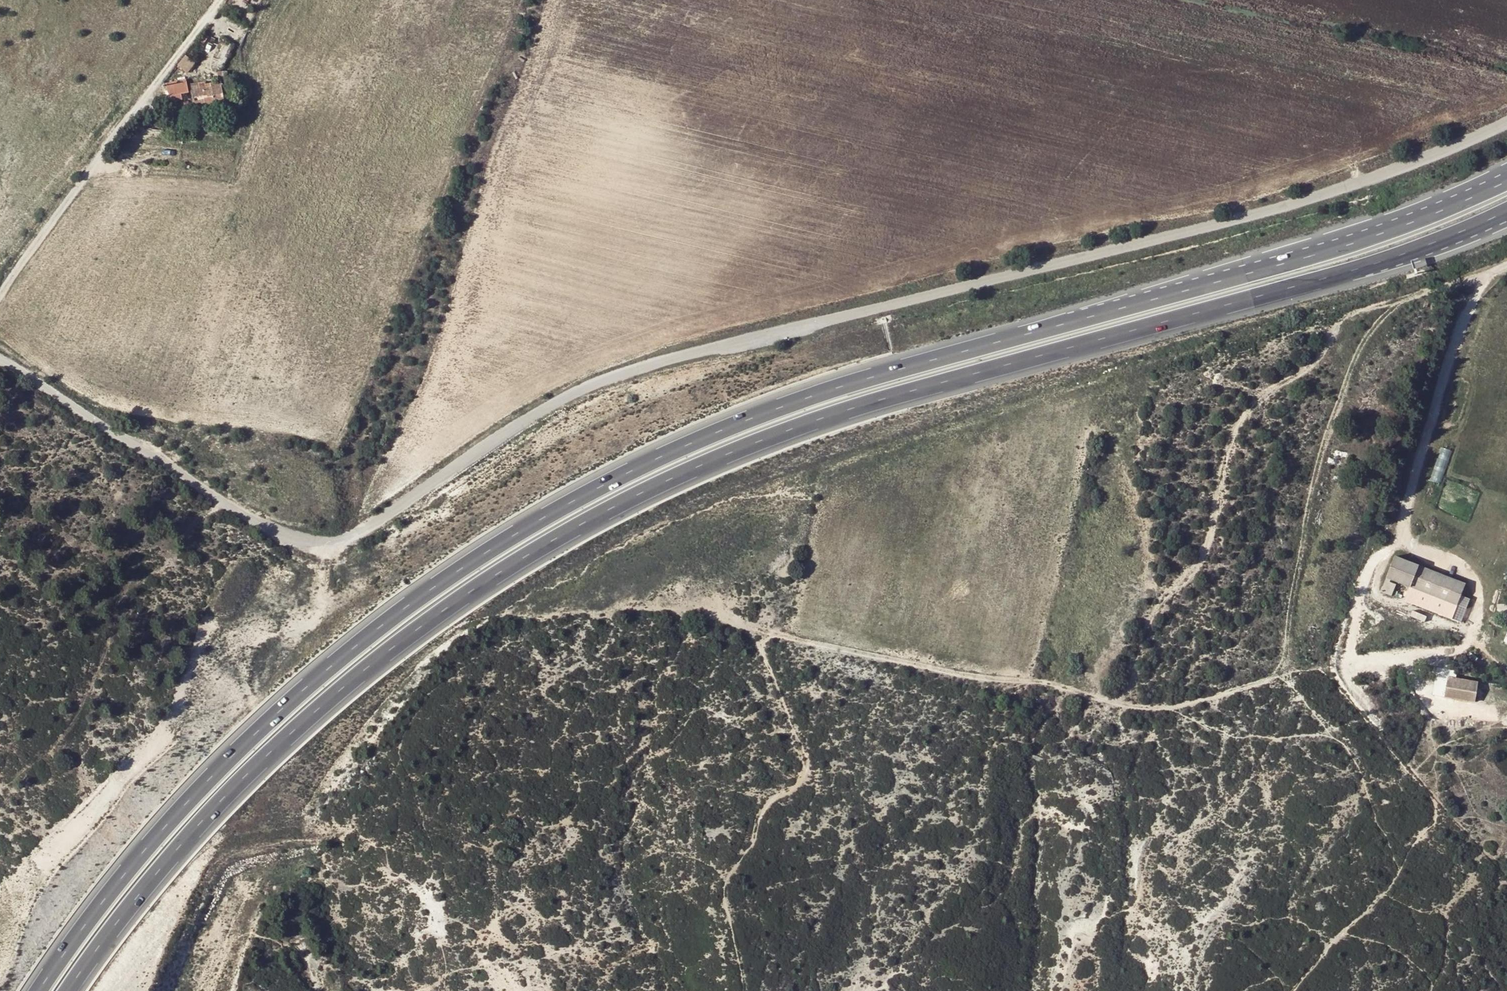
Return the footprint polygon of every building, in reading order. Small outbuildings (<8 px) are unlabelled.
[(212,33),(203,52),(239,46),(233,19),(217,22),(220,33),(212,33)] [(187,58),(180,65),(187,72),(194,64),(187,58)] [(183,97),(182,94),(191,92),(189,78),(167,83),(171,100),(183,97)] [(194,106),(226,104),(224,81),(192,83),(194,106)] [(1461,595),(1466,583),(1395,556),(1381,592),(1392,596),(1397,582),(1414,589),(1412,595),(1426,600),(1429,595),(1457,605),(1466,609),(1470,599),(1461,595)] [(1478,681),(1449,676),(1445,697),(1475,702),(1478,681)]
